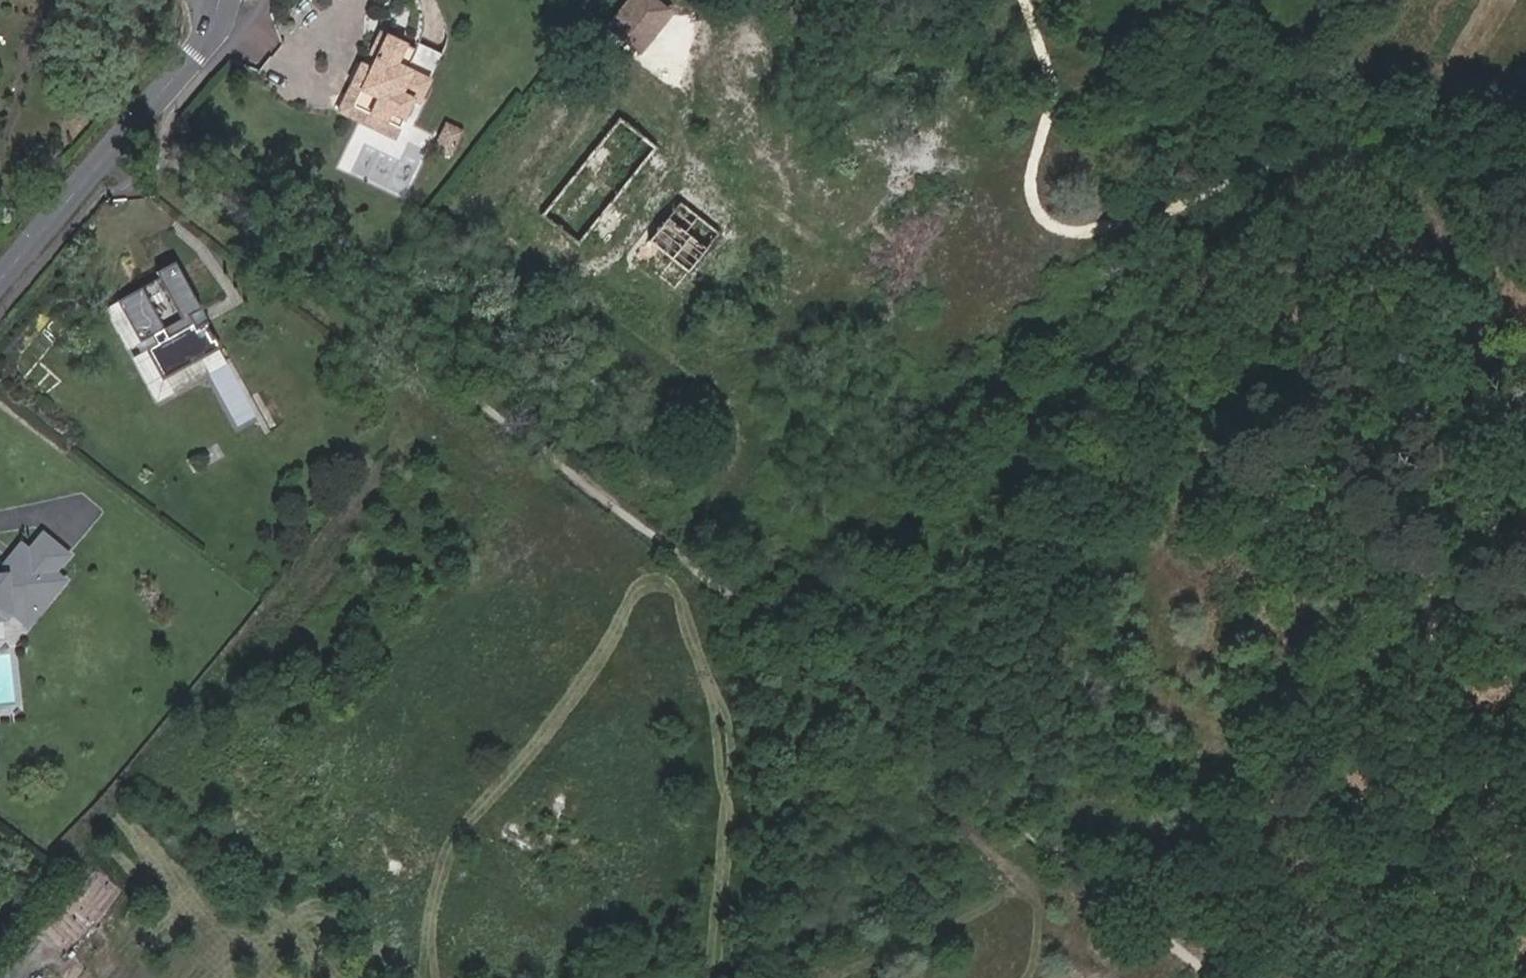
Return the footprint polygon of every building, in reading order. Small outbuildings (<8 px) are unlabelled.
[(646,56),(683,10),(671,0),(630,0),(609,26),(646,56)] [(441,70),(400,52),(390,75),(394,77),(374,122),(434,149),(454,104),(431,94),(441,70)] [(613,123),(643,148),(651,138),(621,113),(613,123)] [(610,260),(621,247),(685,167),(651,138),(643,148),(613,123),(605,116),(581,146),(591,153),(552,203),(580,227),(575,233),(610,260)] [(434,149),(374,122),(368,136),(428,163),(434,149)] [(685,167),(621,247),(640,262),(704,184),(685,167)] [(668,277),(707,308),(750,250),(737,237),(744,226),(736,220),(722,210),(668,277)] [(206,309),(182,262),(163,272),(166,277),(128,296),(149,337),(160,331),(164,339),(154,345),(169,375),(225,346),(212,322),(200,327),(194,315),(206,309)] [(7,594),(34,619),(70,574),(61,567),(61,560),(72,548),(49,527),(24,557),(10,557),(10,567),(7,567),(0,568),(0,603),(7,594)]
